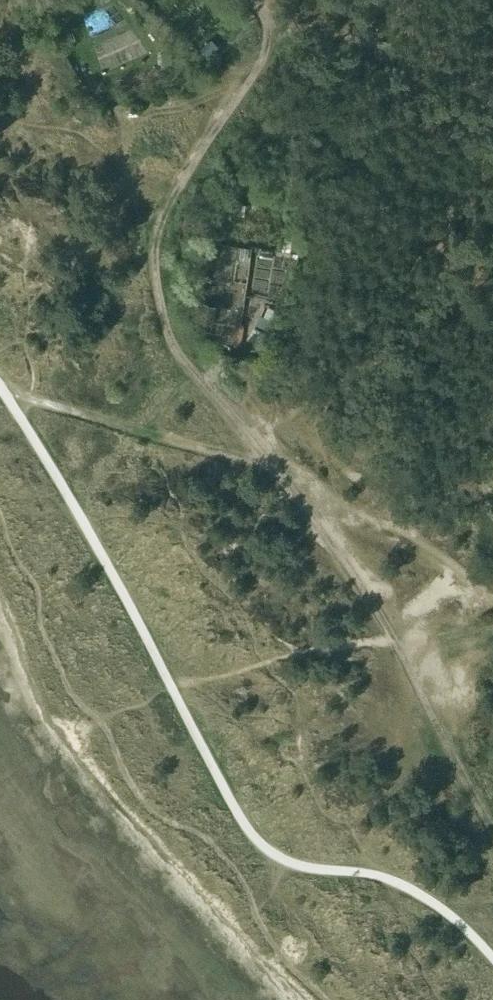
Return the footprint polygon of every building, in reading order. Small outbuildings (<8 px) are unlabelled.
[(96,42),(105,68),(147,53),(138,27),(96,42)] [(208,42),(201,49),(208,57),(215,51),(208,42)] [(162,64),(162,69),(170,69),(170,54),(162,54),(162,64)] [(229,203),(228,214),(244,216),(245,205),(229,203)] [(238,241),(224,316),(243,319),(254,256),(259,257),(254,286),(284,291),(289,262),(280,261),(282,248),(238,241)] [(204,304),(199,323),(212,326),(217,308),(204,304)]
